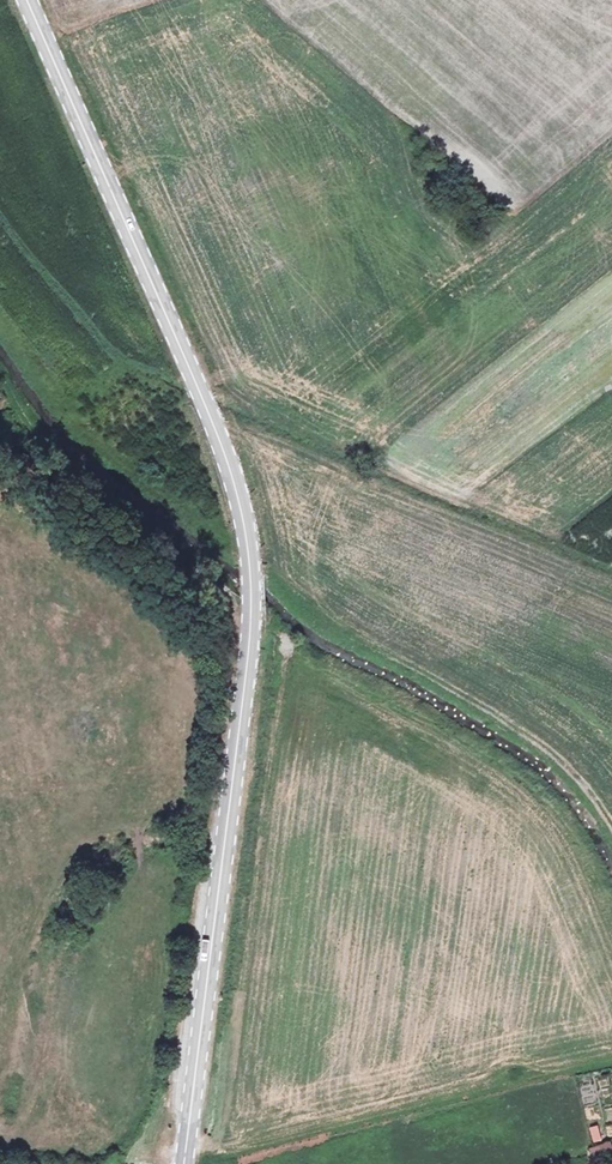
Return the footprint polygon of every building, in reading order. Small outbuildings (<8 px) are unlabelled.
[(603,1115),(608,1138),(611,1137),(611,1113),(603,1115)] [(589,1127),(592,1142),(602,1141),(599,1125),(589,1127)] [(587,1149),(592,1163),(611,1158),(611,1148),(610,1142),(587,1149)]
